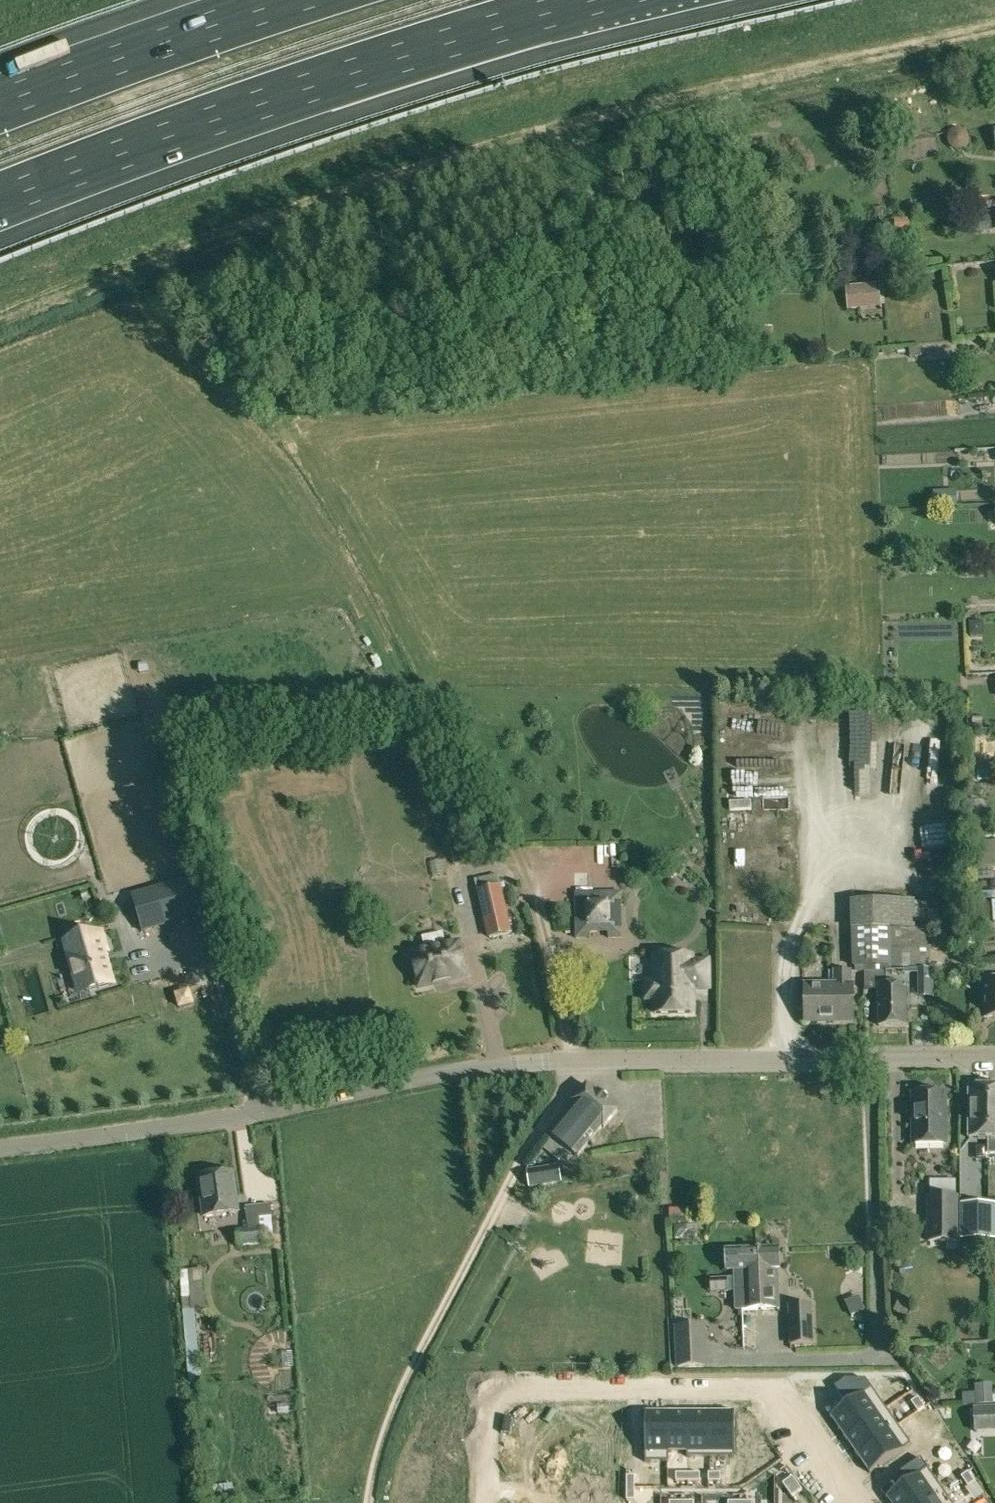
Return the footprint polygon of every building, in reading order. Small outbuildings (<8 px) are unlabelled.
[(991,212),(969,213),(970,229),(991,227),(991,212)] [(910,229),(909,220),(895,221),(895,230),(910,229)] [(847,308),(880,305),(879,284),(845,287),(847,308)] [(910,357),(921,356),(920,348),(910,349),(910,357)] [(984,620),(969,621),(969,635),(985,635),(984,620)] [(777,794),(774,776),(741,783),(744,801),(777,794)] [(972,843),(974,869),(994,868),(994,841),(972,843)] [(462,862),(460,856),(453,858),(455,865),(462,862)] [(441,860),(430,862),(433,877),(444,875),(441,860)] [(142,928),(163,922),(197,912),(187,878),(132,894),(136,908),(142,928)] [(499,887),(478,893),(488,937),(510,932),(499,887)] [(576,938),(621,937),(621,892),(575,893),(576,938)] [(915,928),(914,902),(914,900),(850,902),(852,968),(891,967),(891,966),(890,930),(915,928)] [(926,902),(914,902),(915,928),(890,930),(891,966),(909,966),(909,967),(927,967),(925,923),(927,922),(926,902)] [(87,991),(112,984),(103,953),(107,951),(102,933),(66,943),(74,971),(81,969),(87,991)] [(412,954),(419,987),(466,977),(458,944),(412,954)] [(655,1013),(693,1012),(692,990),(708,989),(708,962),(692,962),(692,956),(661,957),(661,981),(646,981),(646,999),(654,999),(655,1013)] [(917,969),(917,977),(933,977),(933,969),(917,969)] [(851,970),(828,971),(828,986),(804,986),(805,1021),(853,1021),(853,986),(852,986),(851,970)] [(864,990),(878,990),(879,1025),(907,1025),(906,985),(886,985),(886,971),(864,972),(864,990)] [(985,976),(985,985),(985,1019),(994,1019),(994,976),(985,976)] [(176,989),(153,991),(157,1019),(179,1016),(176,989)] [(604,1100),(599,1096),(587,1085),(573,1101),(575,1104),(550,1135),(552,1137),(543,1148),(558,1161),(568,1150),(576,1157),(601,1127),(603,1128),(617,1111),(604,1100)] [(969,1139),(988,1139),(988,1086),(969,1086),(969,1139)] [(945,1093),(912,1093),(913,1144),(946,1144),(945,1093)] [(526,1170),(529,1188),(561,1183),(558,1165),(526,1170)] [(238,1212),(237,1207),(232,1172),(199,1177),(205,1217),(214,1216),(238,1212)] [(959,1243),(959,1195),(958,1195),(930,1196),(927,1196),(927,1243),(959,1243)] [(269,1204),(237,1207),(238,1212),(238,1219),(234,1220),(237,1247),(273,1243),(269,1204)] [(960,1240),(994,1240),(994,1204),(960,1204),(960,1240)] [(687,1225),(674,1225),(674,1239),(680,1239),(687,1231),(687,1225)] [(994,1253),(994,1245),(978,1244),(978,1253),(994,1253)] [(752,1281),(753,1310),(779,1309),(777,1269),(779,1269),(778,1249),(755,1250),(757,1281),(752,1281)] [(735,1278),(735,1291),(736,1310),(753,1310),(752,1281),(757,1281),(755,1250),(753,1250),(726,1251),(726,1271),(734,1270),(735,1278)] [(188,1386),(201,1385),(195,1309),(191,1310),(188,1271),(180,1272),(188,1386)] [(728,1291),(728,1278),(712,1278),(712,1292),(728,1291)] [(814,1343),(812,1304),(788,1306),(790,1345),(814,1343)] [(676,1368),(707,1367),(705,1324),(675,1327),(676,1368)] [(292,1351),(282,1353),(283,1368),(294,1367),(292,1351)] [(992,1390),(976,1392),(977,1406),(993,1405),(992,1390)] [(977,1406),(976,1392),(963,1393),(964,1407),(977,1406)] [(845,1438),(878,1415),(863,1393),(830,1416),(845,1438)] [(918,1412),(925,1407),(918,1398),(911,1402),(918,1412)] [(277,1405),(278,1414),(288,1414),(288,1404),(277,1405)] [(973,1408),(974,1433),(994,1432),(994,1407),(973,1408)] [(667,1453),(667,1412),(645,1412),(645,1453),(667,1453)] [(667,1453),(688,1453),(688,1412),(667,1412),(667,1453)] [(708,1453),(708,1412),(688,1412),(688,1453),(708,1453)] [(734,1453),(734,1412),(708,1412),(708,1453),(734,1453)] [(845,1438),(857,1455),(890,1432),(878,1415),(845,1438)] [(857,1455),(869,1473),(903,1450),(890,1432),(857,1455)] [(968,1472),(961,1477),(968,1486),(975,1482),(968,1472)] [(688,1482),(688,1474),(676,1474),(676,1482),(688,1482)] [(700,1482),(700,1474),(688,1474),(688,1482),(700,1482)] [(720,1482),(720,1474),(708,1474),(708,1482),(720,1482)] [(890,1502),(923,1502),(934,1495),(919,1474),(886,1497),(890,1502)] [(626,1488),(635,1488),(635,1476),(626,1476),(626,1488)] [(787,1490),(797,1484),(792,1477),(783,1484),(787,1490)] [(792,1497),(802,1490),(797,1484),(787,1490),(792,1497)] [(231,1486),(211,1488),(212,1502),(232,1502),(231,1486)] [(635,1501),(635,1488),(626,1488),(626,1501),(635,1501)]
